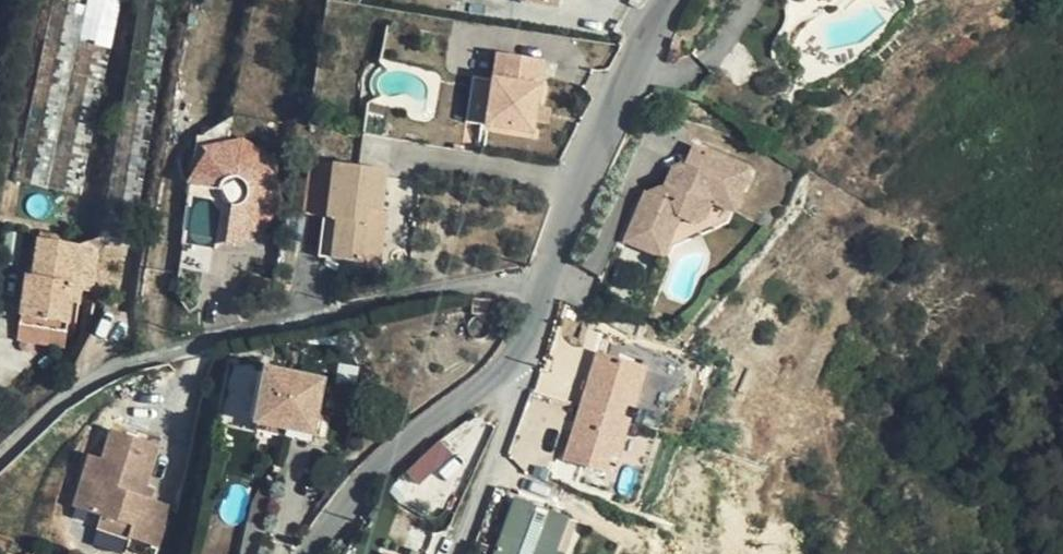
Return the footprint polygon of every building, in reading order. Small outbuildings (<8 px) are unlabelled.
[(81,13),(41,193),(73,200),(115,0),(83,0),(81,13)] [(167,0),(135,0),(96,237),(100,238),(99,242),(125,245),(167,0)] [(41,193),(81,13),(46,5),(7,185),(41,193)] [(548,60),(503,52),(498,78),(544,86),(548,60)] [(544,86),(498,78),(497,84),(489,127),(535,135),(544,86)] [(489,127),(497,84),(478,81),(471,124),(489,127)] [(265,243),(287,153),(207,134),(194,185),(238,196),(228,234),(265,243)] [(671,171),(661,195),(657,206),(644,200),(627,239),(663,254),(675,224),(715,199),(736,209),(755,169),(696,145),(689,164),(671,171)] [(337,163),(323,215),(337,219),(326,261),(357,268),(369,213),(379,215),(389,176),(337,163)] [(657,206),(661,195),(649,190),(644,200),(657,206)] [(722,219),(736,209),(715,199),(675,224),(663,254),(672,258),(675,249),(722,219)] [(385,216),(379,215),(369,213),(357,268),(372,271),(385,216)] [(337,219),(323,215),(313,257),(326,261),(337,219)] [(9,324),(17,326),(58,333),(73,250),(31,242),(24,278),(19,277),(9,324)] [(475,299),(472,312),(491,316),(494,303),(480,300),(475,299)] [(58,333),(17,326),(15,338),(55,346),(58,333)] [(600,352),(566,460),(608,472),(613,456),(622,458),(634,420),(624,417),(630,406),(636,408),(650,368),(600,352)] [(313,425),(322,382),(267,373),(257,424),(290,431),(291,420),(313,425)] [(159,444),(113,430),(105,459),(90,511),(136,524),(133,535),(145,538),(157,497),(145,495),(149,480),(159,444)] [(421,484),(457,452),(443,438),(408,470),(421,484)] [(90,511),(105,459),(94,456),(77,519),(133,535),(136,524),(90,511)] [(161,483),(149,480),(145,495),(157,497),(161,483)] [(175,503),(157,497),(145,538),(164,543),(175,503)] [(515,506),(497,553),(551,553),(562,524),(515,506)] [(562,524),(551,553),(561,553),(571,527),(562,524)]
